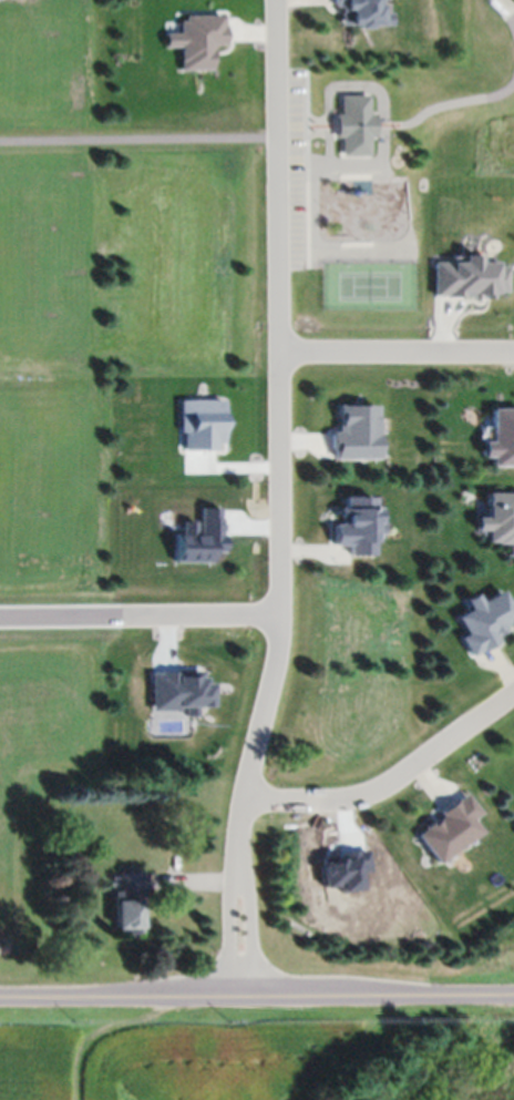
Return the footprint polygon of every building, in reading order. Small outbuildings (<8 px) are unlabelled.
[(333,9),(340,9),(340,26),(391,27),(391,14),(377,14),(378,0),(333,0),(333,9)] [(224,17),(179,17),(180,34),(165,34),(165,48),(180,48),(180,71),(213,70),(213,45),(225,45),(224,17)] [(370,94),(370,112),(374,112),(376,136),(370,136),(371,153),(343,154),(343,136),(338,136),(337,112),(341,112),(340,94),(370,94)] [(507,293),(507,265),(478,265),(478,256),(460,256),(460,263),(432,263),(432,298),(490,298),(490,293),(507,293)] [(222,401),(179,401),(180,451),(223,450),(222,401)] [(334,460),(378,460),(377,406),(337,406),(337,432),(333,432),(334,460)] [(494,409),(493,443),(485,442),(485,458),(494,458),(494,467),(513,467),(513,409),(494,409)] [(488,494),(488,518),(478,518),(478,532),(489,532),(489,544),(509,544),(509,557),(513,557),(513,494),(488,494)] [(374,556),(375,534),(384,535),(384,522),(376,522),(376,498),(346,497),(346,508),(342,508),(341,526),(335,526),(334,546),(350,546),(350,556),(374,556)] [(176,563),(212,563),(212,553),(222,553),(222,508),(199,508),(199,522),(183,522),(183,534),(176,534),(176,563)] [(500,643),(496,635),(513,626),(513,610),(504,591),(483,602),(478,594),(466,601),(471,610),(457,618),(467,635),(461,638),(471,658),(500,643)] [(151,711),(184,711),(184,717),(197,717),(197,707),(211,707),(210,684),(204,684),(204,676),(180,677),(180,673),(151,673),(151,711)] [(415,832),(437,864),(481,834),(472,819),(479,814),(467,796),(415,832)] [(143,870),(144,896),(140,896),(141,927),(115,928),(113,890),(121,890),(121,872),(143,870)]
